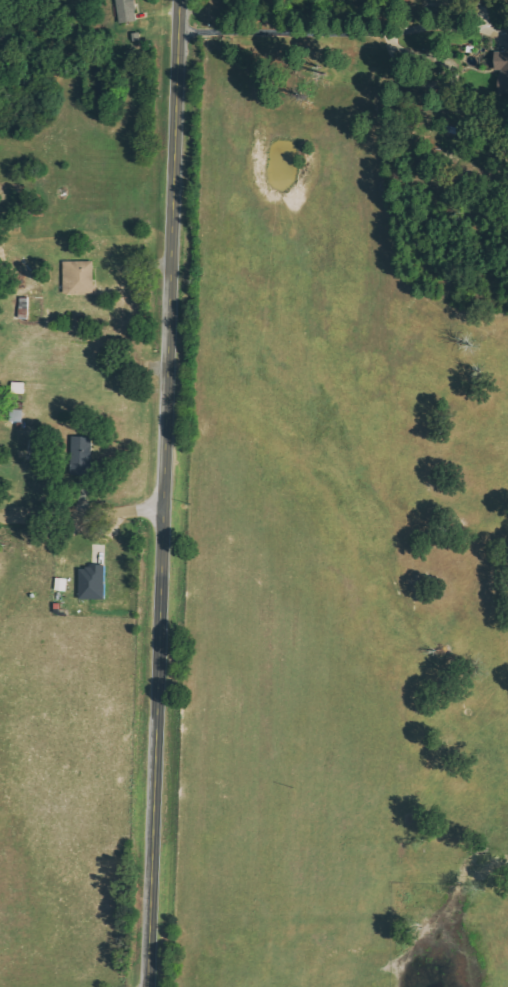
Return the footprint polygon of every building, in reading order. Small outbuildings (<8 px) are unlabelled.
[(135,0),(117,0),(120,23),(138,21),(135,0)] [(495,51),(496,85),(507,85),(507,51),(495,51)] [(95,293),(94,260),(64,261),(64,294),(95,293)] [(25,394),(25,383),(11,382),(11,393),(25,394)] [(23,422),(24,410),(11,409),(10,421),(23,422)] [(93,437),(72,436),(71,472),(91,472),(93,437)] [(80,598),(105,599),(106,567),(81,566),(80,598)] [(68,578),(56,578),(56,590),(67,591),(68,578)]
